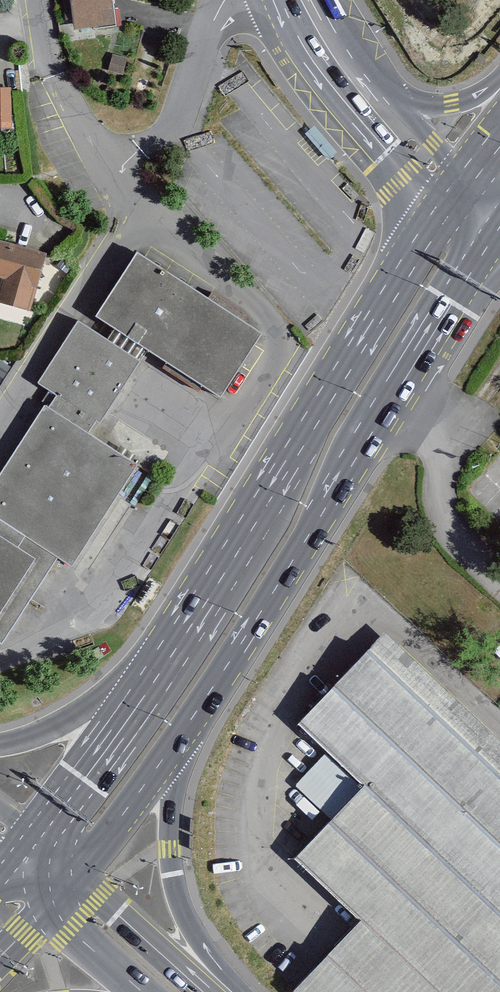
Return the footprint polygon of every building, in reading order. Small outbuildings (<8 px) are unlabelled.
[(78,26),(117,21),(115,0),(74,0),(78,26)] [(31,312),(47,254),(0,241),(0,278),(2,279),(0,285),(0,304),(31,312)] [(141,247),(100,311),(227,391),(268,328),(141,247)] [(83,321),(49,377),(64,386),(0,489),(0,636),(8,641),(64,551),(82,562),(147,459),(99,429),(110,410),(185,456),(217,404),(83,321)] [(388,630),(302,723),(331,750),(296,785),(334,821),(299,857),(364,920),(296,991),(499,991),(499,737),(388,630)]
